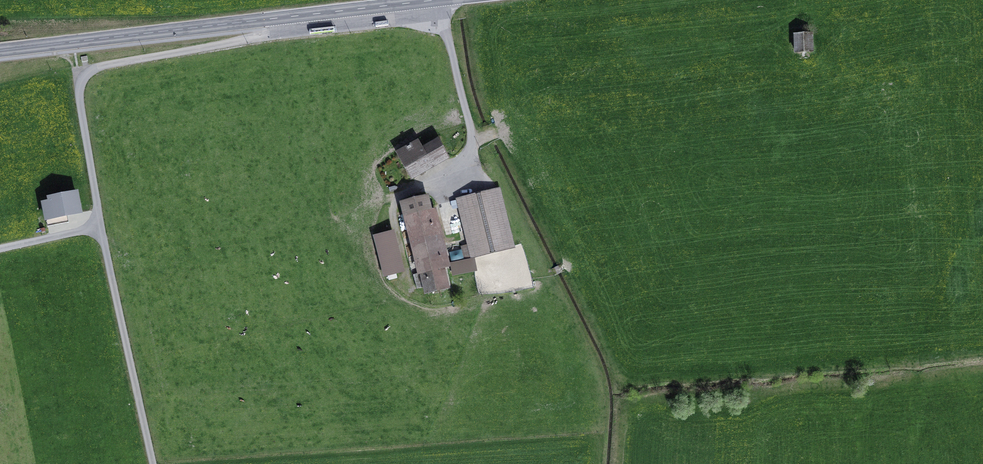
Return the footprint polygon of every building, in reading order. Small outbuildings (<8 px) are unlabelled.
[(796,52),(812,52),(811,34),(795,35),(796,52)] [(417,142),(398,153),(411,176),(446,156),(437,141),(422,150),(417,142)] [(411,176),(413,179),(448,159),(446,156),(411,176)] [(462,247),(465,259),(513,247),(498,189),(458,199),(470,245),(462,247)] [(77,192),(49,198),(50,202),(53,218),(67,215),(81,213),(77,192)] [(43,203),(46,219),(48,227),(69,223),(67,215),(53,218),(50,202),(43,203)] [(420,273),(422,273),(444,267),(428,203),(405,208),(408,217),(406,218),(420,273)] [(397,272),(405,270),(395,231),(388,233),(397,272)] [(375,237),(385,275),(397,272),(388,233),(375,237)] [(472,261),(452,265),(454,274),(474,270),(472,261)] [(422,273),(427,291),(445,286),(443,276),(446,275),(444,267),(422,273)]
